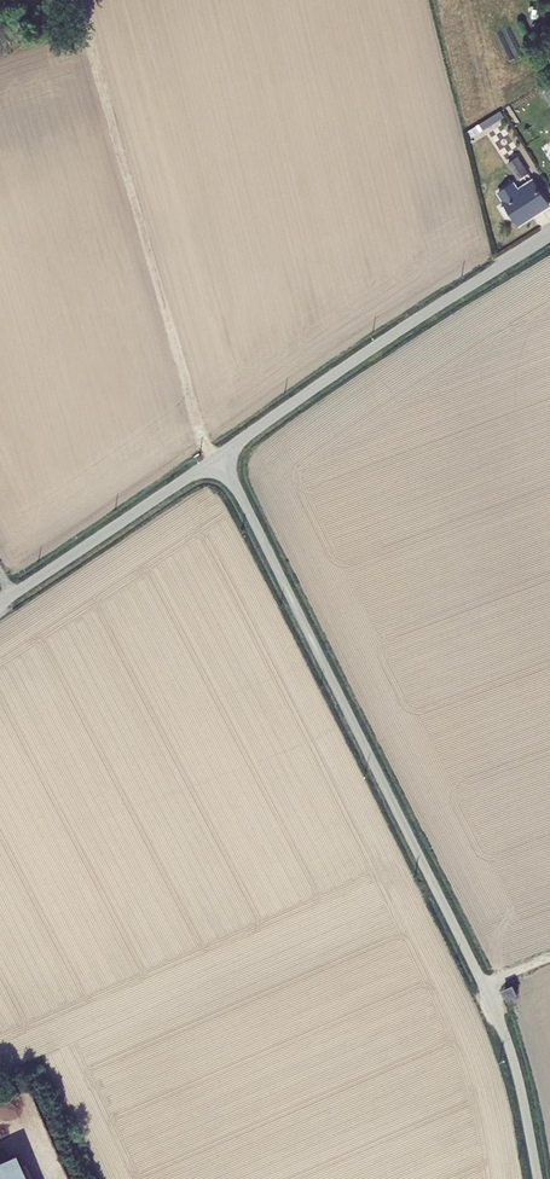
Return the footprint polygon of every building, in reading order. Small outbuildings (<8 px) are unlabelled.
[(549,115),(549,99),(549,97),(539,102),(544,108),(541,110),(543,113),(542,114),(544,118),(545,117),(546,118),(549,115)] [(500,111),(468,130),(472,137),(504,117),(500,111)] [(517,180),(528,173),(518,157),(507,164),(517,180)] [(537,207),(540,211),(549,205),(531,179),(519,187),(514,181),(498,191),(506,204),(513,214),(516,220),(537,207)] [(507,218),(513,214),(506,204),(500,208),(507,218)] [(537,207),(516,220),(519,224),(540,211),(537,207)] [(0,1162),(0,1178),(33,1178),(21,1153),(0,1162)]
